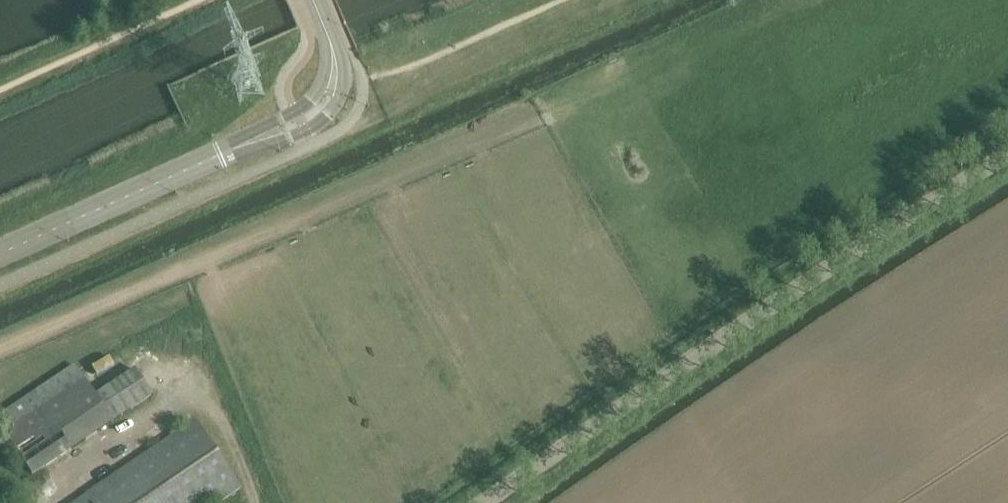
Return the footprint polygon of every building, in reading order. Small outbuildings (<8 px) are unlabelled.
[(0,416),(0,427),(33,475),(113,421),(96,396),(75,365),(0,416)] [(75,502),(219,502),(241,488),(196,422),(75,502)]
